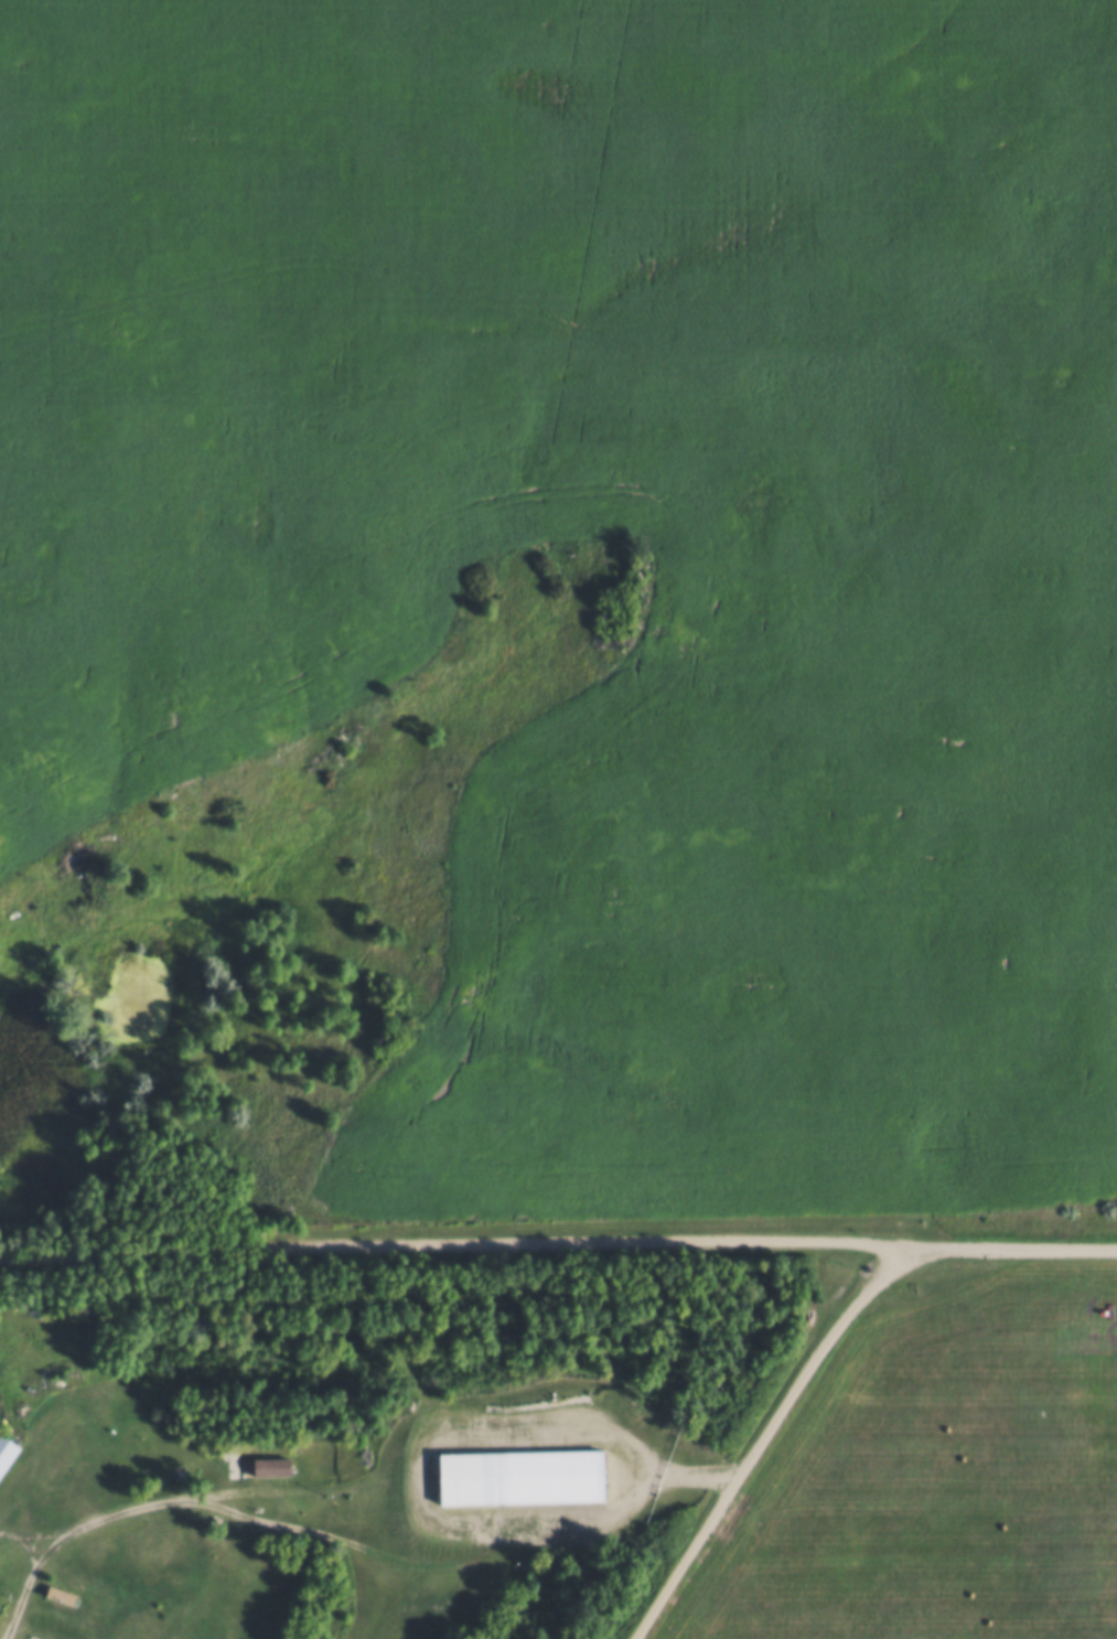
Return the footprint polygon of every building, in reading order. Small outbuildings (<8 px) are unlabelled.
[(17,1445),(0,1468),(0,1433),(17,1445)] [(249,1455),(288,1455),(288,1471),(249,1472),(249,1455)] [(47,1581),(75,1590),(71,1604),(43,1594),(47,1581)]
